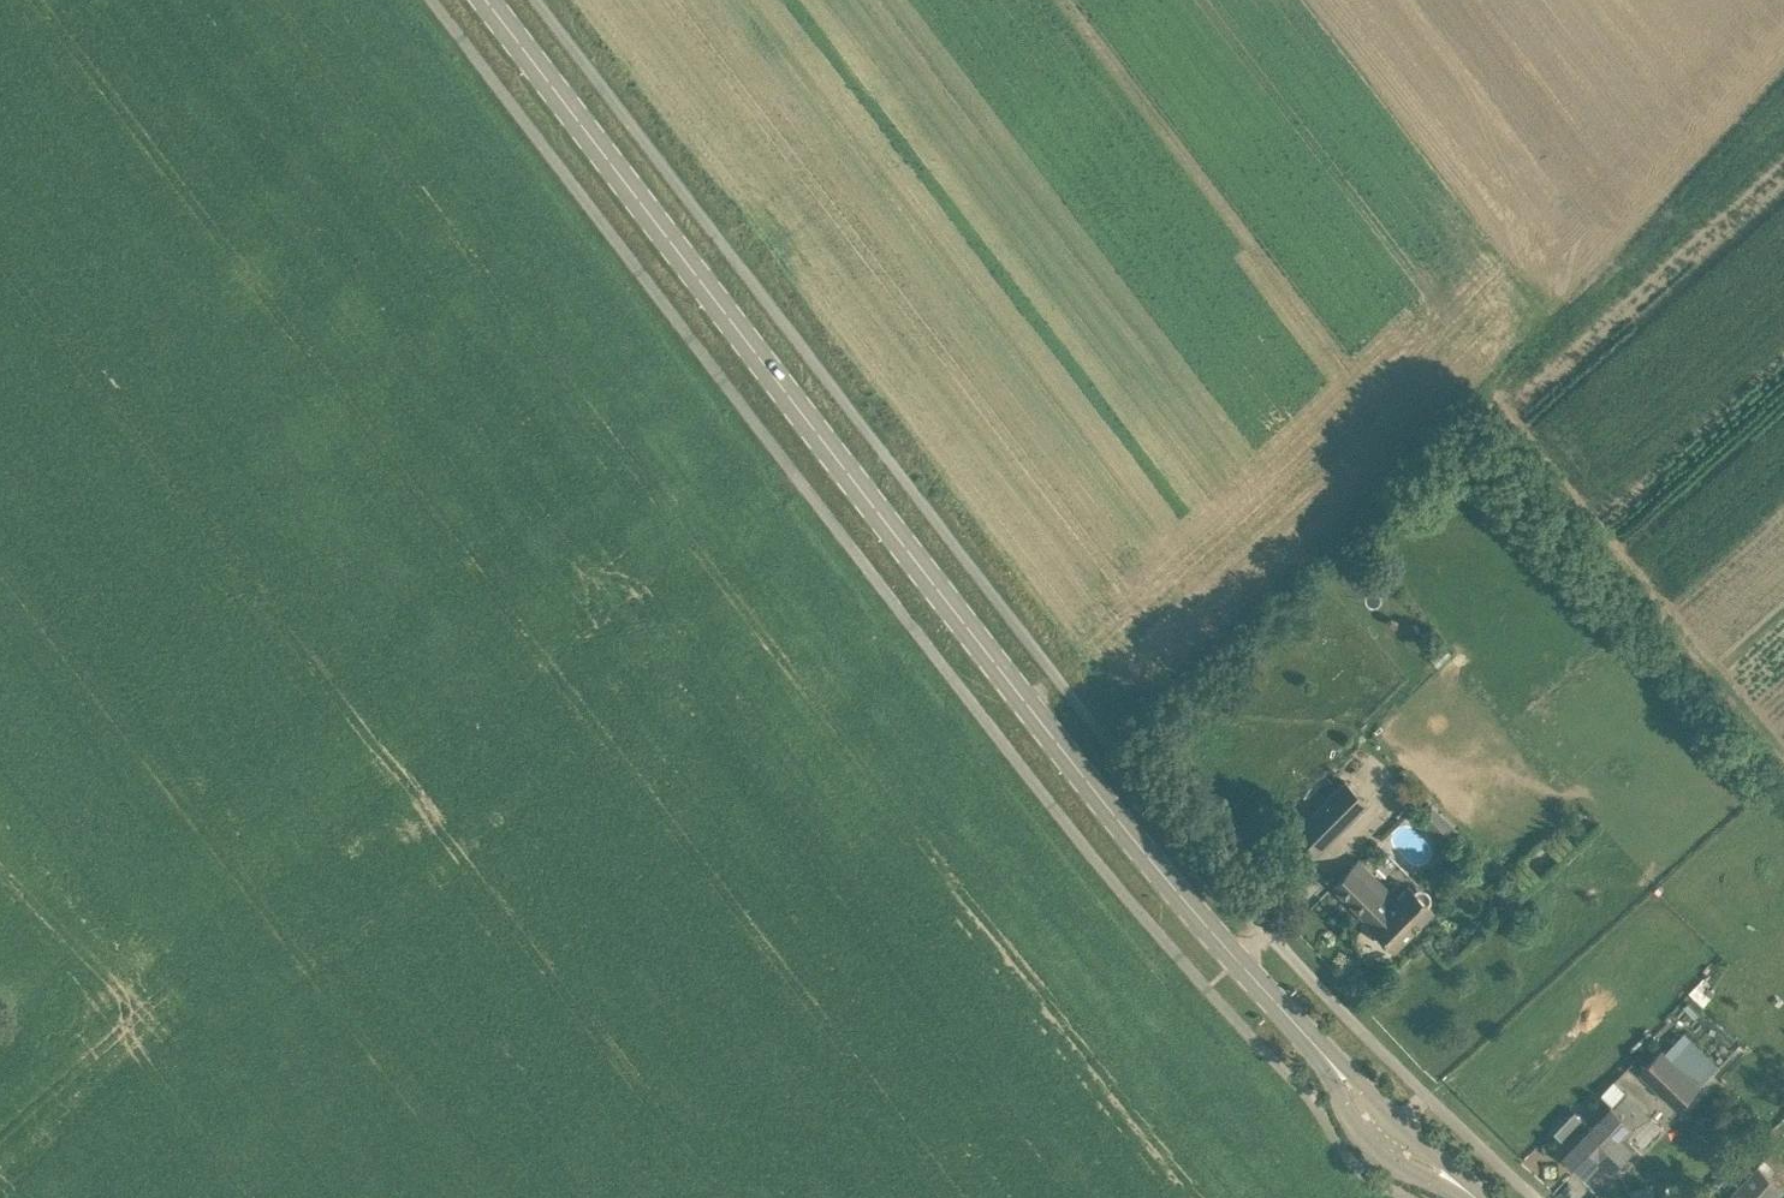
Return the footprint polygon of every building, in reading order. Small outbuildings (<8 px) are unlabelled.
[(1346,778),(1322,802),(1343,823),(1367,800),(1346,778)] [(1430,801),(1415,814),(1422,821),(1434,816),(1439,810),(1430,801)] [(1351,865),(1332,884),(1370,922),(1369,923),(1393,947),(1433,906),(1410,883),(1393,899),(1388,894),(1384,898),(1351,865)] [(1662,1045),(1639,1069),(1679,1107),(1701,1083),(1667,1050),(1662,1045)] [(1575,1109),(1555,1129),(1569,1143),(1564,1149),(1588,1173),(1601,1159),(1611,1168),(1635,1143),(1629,1137),(1651,1115),(1615,1079),(1603,1091),(1611,1100),(1589,1122),(1575,1109)] [(1783,1187),(1759,1164),(1727,1197),(1773,1197),(1783,1187)]
